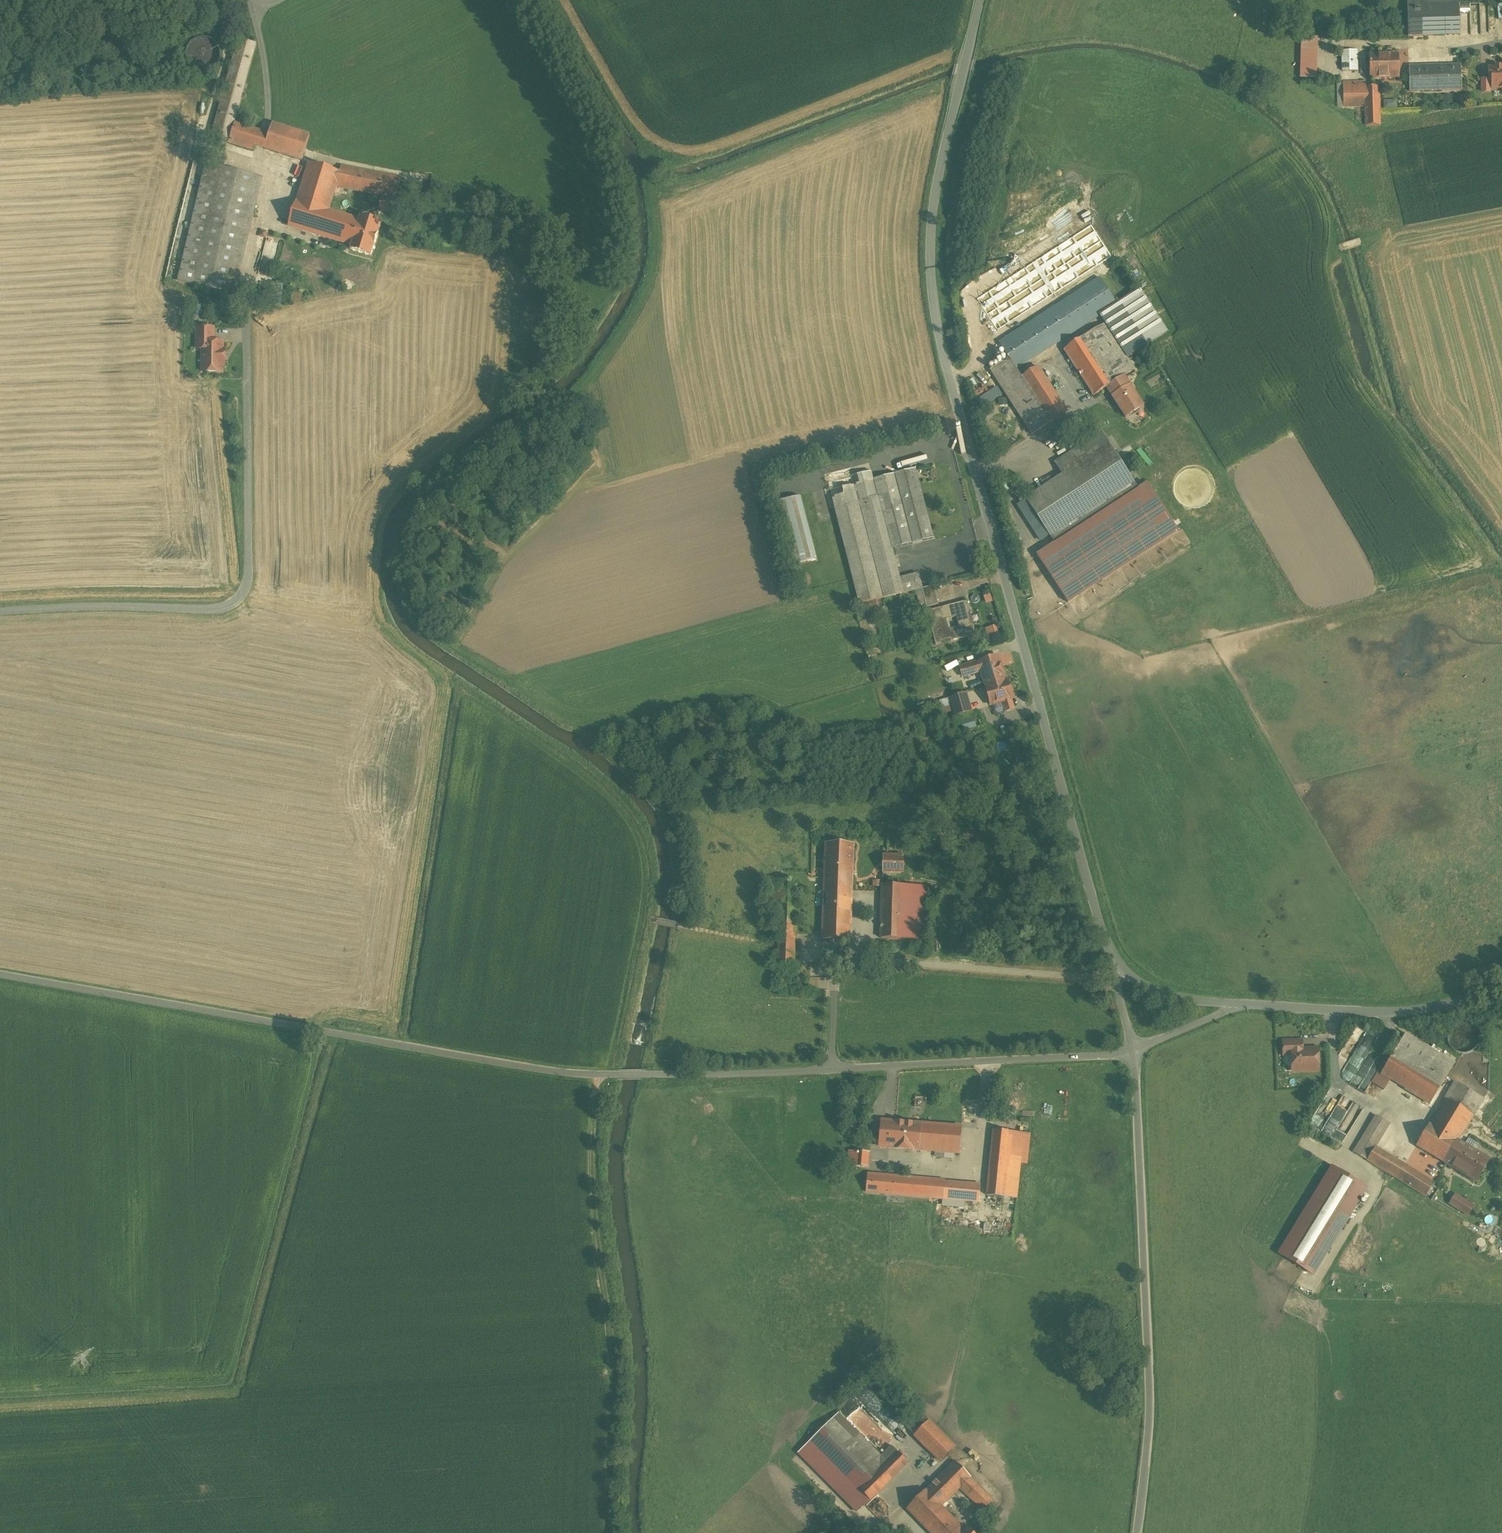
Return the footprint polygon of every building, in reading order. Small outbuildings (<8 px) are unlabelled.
[(1408,36),(1460,35),(1459,0),(1407,0),(1408,36)] [(1317,38),(1301,37),(1300,78),(1316,78),(1317,38)] [(187,51),(186,54),(186,58),(187,61),(189,64),(191,67),(193,69),(196,71),(200,72),(203,73),(207,72),(210,71),(213,70),(216,67),(218,65),(219,62),(220,58),(221,55),(220,51),(219,48),(217,45),(215,43),(212,41),(209,39),(205,38),(202,38),(199,39),(195,40),(192,42),(190,45),(188,48),(187,51)] [(234,124),(235,124),(257,44),(239,39),(211,139),(229,143),(234,124)] [(1357,50),(1342,51),(1343,71),(1357,71),(1357,50)] [(1398,54),(1369,55),(1369,78),(1399,78),(1398,54)] [(1461,65),(1409,66),(1409,91),(1462,89),(1461,65)] [(1489,68),(1490,80),(1492,79),(1492,87),(1501,87),(1501,67),(1495,67),(1495,68),(1489,68)] [(1365,83),(1338,83),(1338,107),(1365,107),(1366,126),(1380,125),(1379,87),(1366,87),(1365,83)] [(1444,94),(1444,103),(1454,103),(1454,94),(1444,94)] [(1385,109),(1398,109),(1398,100),(1385,100),(1385,109)] [(234,124),(229,143),(254,150),(255,146),(302,161),(310,136),(272,124),(269,134),(235,124),(234,124)] [(289,226),(321,236),(328,210),(336,186),(340,172),(310,163),(298,201),(296,200),(289,226)] [(178,281),(235,295),(263,178),(206,164),(178,281)] [(341,166),(340,172),(336,186),(382,196),(388,197),(397,198),(401,178),(341,166)] [(388,197),(382,196),(381,211),(396,212),(397,200),(389,200),(388,197)] [(328,210),(321,236),(352,245),(351,250),(371,256),(381,224),(361,217),(360,220),(328,210)] [(260,237),(267,238),(259,274),(273,278),(282,239),(268,236),(269,231),(262,229),(260,237)] [(1009,358),(1016,369),(1099,315),(1117,304),(1116,301),(1100,278),(999,343),(1008,358),(1009,358)] [(284,286),(272,284),(269,304),(281,306),(284,286)] [(1099,315),(1105,324),(1126,356),(1167,329),(1139,286),(1116,301),(1117,304),(1099,315)] [(1105,324),(1064,350),(1093,396),(1113,383),(1121,378),(1134,370),(1126,356),(1105,324)] [(197,349),(203,349),(203,342),(214,342),(214,328),(197,328),(197,349)] [(214,342),(203,342),(203,349),(202,372),(223,372),(223,342),(214,342)] [(1016,369),(1009,358),(1008,358),(991,369),(1033,435),(1067,413),(1038,367),(1021,377),(1016,369)] [(1126,387),(1121,378),(1113,383),(1119,392),(1112,396),(1126,418),(1144,406),(1130,385),(1126,387)] [(978,398),(983,407),(1004,394),(999,386),(978,398)] [(1026,499),(1055,544),(1139,489),(1102,432),(1055,462),(1063,474),(1026,499)] [(827,483),(828,483),(828,482),(851,476),(849,468),(824,474),(827,483)] [(859,604),(921,588),(918,574),(899,579),(891,548),(932,538),(915,469),(873,480),(871,471),(851,476),(828,482),(828,483),(859,604)] [(1055,544),(1037,556),(1068,603),(1178,531),(1147,484),(1139,489),(1055,544)] [(795,565),(818,559),(803,495),(779,501),(795,565)] [(933,585),(921,588),(926,607),(938,604),(933,585)] [(967,601),(927,611),(928,617),(930,617),(933,625),(931,626),(936,645),(941,643),(941,641),(950,639),(951,641),(976,635),(973,624),(970,625),(967,614),(970,613),(967,601)] [(981,670),(986,686),(1005,680),(998,656),(989,658),(989,656),(982,657),(983,660),(979,662),(961,668),(963,675),(981,670)] [(986,686),(985,686),(991,705),(1003,702),(1005,711),(1013,708),(1011,699),(1006,680),(1005,680),(986,686)] [(966,693),(950,698),(956,716),(971,711),(966,693)] [(962,720),(964,731),(978,727),(976,717),(962,720)] [(826,843),(824,887),(852,888),(853,844),(826,843)] [(883,855),(883,872),(903,873),(904,855),(883,855)] [(778,964),(793,965),(794,947),(796,882),(768,881),(768,904),(780,905),(779,945),(778,964)] [(926,886),(882,885),(881,938),(924,939),(926,886)] [(852,888),(824,887),(822,939),(850,940),(852,888)] [(1457,1052),(1460,1053),(1462,1053),(1465,1053),(1467,1053),(1469,1052),(1472,1051),(1474,1050),(1476,1048),(1477,1046),(1478,1044),(1479,1042),(1480,1040),(1480,1037),(1480,1035),(1480,1032),(1479,1030),(1478,1028),(1477,1026),(1475,1024),(1473,1023),(1471,1021),(1469,1021),(1466,1020),(1464,1020),(1461,1020),(1459,1020),(1457,1021),(1455,1022),(1453,1024),(1451,1026),(1449,1028),(1448,1030),(1448,1032),(1447,1034),(1447,1037),(1447,1039),(1448,1042),(1449,1044),(1450,1046),(1451,1048),(1453,1050),(1455,1051),(1457,1052)] [(1367,1057),(1377,1038),(1355,1027),(1340,1057),(1348,1061),(1340,1077),(1361,1087),(1374,1060),(1367,1057)] [(1390,1079),(1430,1103),(1444,1081),(1454,1064),(1405,1034),(1381,1074),(1390,1079)] [(1291,1049),(1302,1049),(1301,1040),(1283,1041),(1284,1050),(1291,1050),(1291,1049)] [(1302,1049),(1291,1049),(1291,1050),(1292,1071),(1318,1071),(1318,1049),(1302,1049)] [(1384,1090),(1390,1079),(1381,1074),(1377,1072),(1371,1082),(1384,1090)] [(1428,1107),(1437,1112),(1452,1087),(1444,1081),(1430,1103),(1428,1107)] [(1437,1112),(1417,1145),(1445,1162),(1458,1141),(1483,1099),(1455,1082),(1452,1087),(1437,1112)] [(1343,1096),(1337,1107),(1324,1100),(1311,1125),(1344,1142),(1348,1133),(1339,1128),(1353,1102),(1343,1096)] [(1430,1189),(1434,1183),(1375,1147),(1390,1124),(1376,1115),(1353,1152),(1367,1160),(1426,1196),(1427,1194),(1429,1195),(1432,1191),(1430,1189)] [(921,1124),(882,1120),(880,1146),(919,1150),(921,1124)] [(962,1127),(921,1124),(919,1150),(960,1153),(962,1127)] [(986,1195),(1016,1198),(1020,1163),(1027,1164),(1030,1134),(993,1130),(986,1195)] [(1489,1160),(1458,1141),(1445,1162),(1476,1181),(1489,1160)] [(848,1165),(871,1166),(871,1150),(849,1150),(848,1165)] [(1280,1253),(1319,1275),(1369,1186),(1360,1181),(1361,1179),(1333,1164),(1323,1182),(1317,1178),(1304,1200),(1309,1202),(1280,1253)] [(868,1174),(866,1191),(979,1201),(980,1185),(868,1174)] [(1455,1194),(1449,1204),(1468,1215),(1474,1206),(1455,1194)] [(858,1398),(895,1436),(905,1426),(867,1389),(858,1398)] [(922,1414),(908,1429),(941,1462),(955,1448),(922,1414)] [(908,1463),(892,1446),(881,1456),(860,1435),(854,1441),(832,1419),(811,1441),(869,1501),(908,1463)] [(931,1532),(939,1532),(953,1519),(941,1506),(960,1488),(982,1512),(993,1501),(970,1478),(971,1477),(956,1462),(926,1491),(925,1490),(907,1508),(931,1532)] [(939,1532),(971,1532),(963,1525),(961,1527),(953,1519),(939,1532)]
